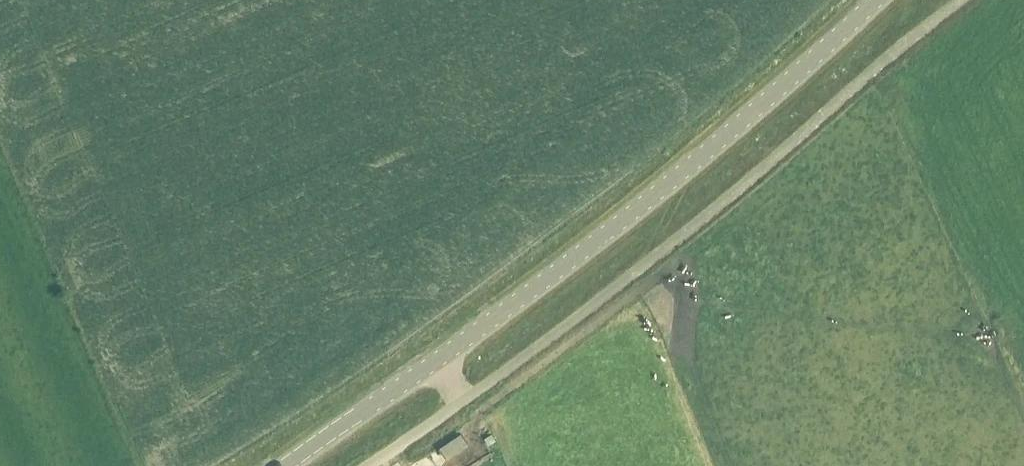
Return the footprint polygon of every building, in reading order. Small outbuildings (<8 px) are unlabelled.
[(473,447),(454,457),(449,448),(417,465),(473,465),(487,458),(472,432),(467,435),(473,447)]
